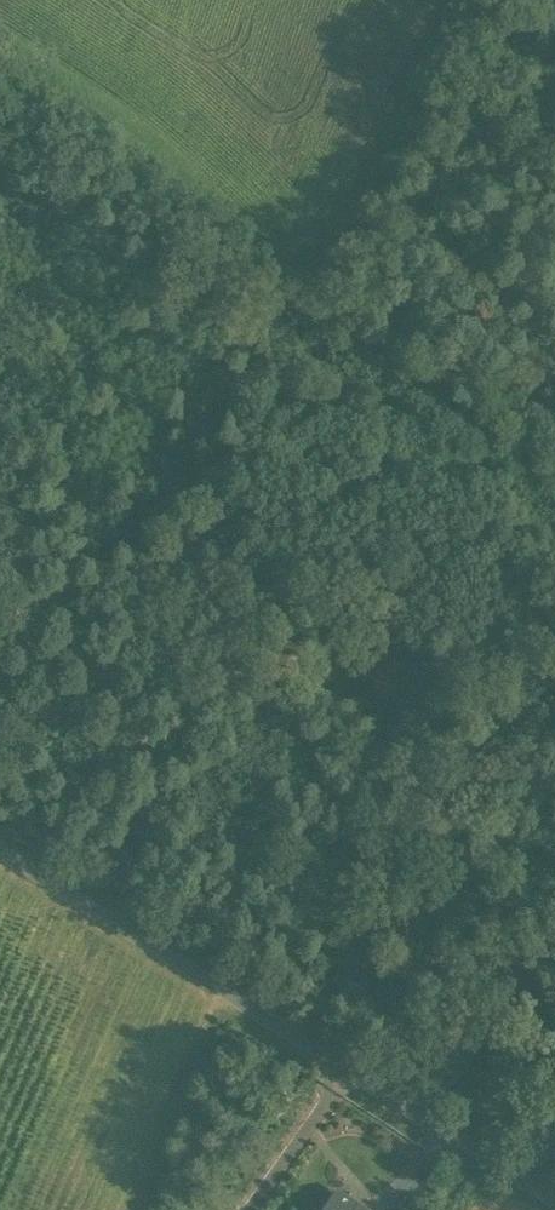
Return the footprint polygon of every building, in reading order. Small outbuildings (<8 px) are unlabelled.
[(339,1194),(329,1209),(363,1209),(339,1194)]
